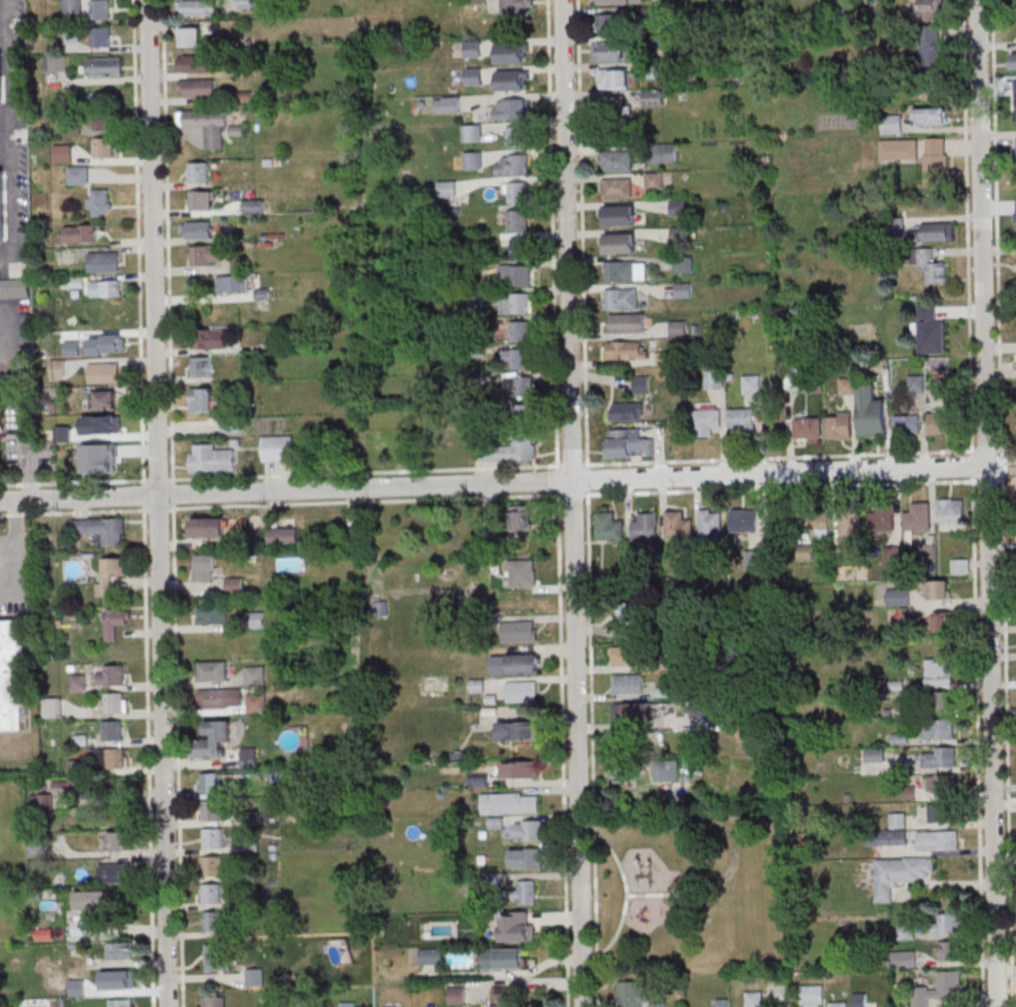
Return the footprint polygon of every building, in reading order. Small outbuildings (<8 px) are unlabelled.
[(80,14),(80,0),(63,0),(63,14),(80,14)] [(91,19),(90,0),(109,0),(109,19),(91,19)] [(177,15),(216,15),(216,0),(177,0),(177,15)] [(503,17),(532,17),(532,0),(503,0),(503,17)] [(920,1),(920,20),(942,20),(942,0),(907,0),(907,1),(920,1)] [(619,30),(619,13),(597,14),(598,31),(619,30)] [(91,26),(110,26),(110,46),(92,47),(91,26)] [(942,26),(921,26),(921,64),(943,63),(942,26)] [(181,27),(200,27),(200,47),(182,47),(181,27)] [(481,40),(464,40),(464,57),(481,57),(481,40)] [(593,42),(620,41),(621,60),(594,61),(593,42)] [(498,44),(525,43),(525,62),(498,63),(498,44)] [(178,55),(178,72),(215,72),(215,55),(178,55)] [(47,56),(47,72),(66,72),(66,56),(47,56)] [(86,58),(122,57),(122,75),(86,75),(86,58)] [(653,77),(652,62),(642,63),(642,77),(653,77)] [(482,68),(465,68),(465,84),(482,84),(482,68)] [(598,69),(628,68),(629,87),(598,88),(598,69)] [(497,71),(524,70),(525,89),(498,90),(497,71)] [(179,79),(215,78),(215,96),(184,97),(184,90),(179,90),(179,79)] [(664,90),(643,90),(643,106),(664,106),(664,90)] [(605,94),(598,114),(621,122),(628,101),(605,94)] [(460,112),(460,97),(434,97),(434,112),(460,112)] [(506,98),(525,98),(525,119),(506,119),(506,98)] [(915,124),(947,124),(947,107),(915,107),(915,124)] [(178,126),(206,126),(205,148),(225,148),(225,110),(178,109),(178,126)] [(93,115),(93,129),(115,129),(115,115),(93,115)] [(882,116),(882,133),(903,133),(903,116),(882,116)] [(462,124),(462,141),(481,141),(481,124),(462,124)] [(508,126),(526,126),(527,147),(508,147),(508,126)] [(113,137),(94,137),(94,158),(113,158),(113,137)] [(925,137),(925,168),(948,168),(948,137),(925,137)] [(880,162),(918,162),(918,139),(880,139),(880,162)] [(651,143),(651,163),(676,163),(676,143),(651,143)] [(53,144),(53,162),(71,162),(71,144),(53,144)] [(601,151),(631,150),(632,169),(601,170),(601,151)] [(464,169),(483,169),(483,151),(464,151),(464,169)] [(510,154),(529,154),(529,175),(510,175),(510,154)] [(207,183),(207,162),(187,162),(187,183),(207,183)] [(68,184),(88,184),(88,165),(68,165),(68,184)] [(646,187),(662,187),(662,173),(646,173),(646,187)] [(601,178),(632,177),(632,196),(601,197),(601,178)] [(456,181),(439,181),(439,197),(456,197),(456,181)] [(509,182),(528,182),(529,202),(510,202),(509,182)] [(88,189),(88,216),(110,216),(110,189),(88,189)] [(187,190),(187,210),(213,210),(213,190),(187,190)] [(264,199),(243,199),(243,212),(264,212),(264,199)] [(687,215),(687,200),(671,200),(671,215),(687,215)] [(605,206),(635,206),(636,225),(605,225),(605,206)] [(508,210),(527,209),(528,230),(509,230),(508,210)] [(185,221),(212,220),(213,239),(185,240),(185,221)] [(922,240),(953,240),(953,223),(922,223),(922,240)] [(96,225),(61,225),(61,242),(96,242),(96,225)] [(687,227),(672,227),(672,243),(687,243),(687,227)] [(605,234),(635,233),(636,253),(605,253),(605,234)] [(511,238),(530,237),(530,258),(511,258),(511,238)] [(191,266),(221,266),(221,246),(191,246),(191,266)] [(947,283),(947,260),(934,260),(934,248),(917,248),(917,271),(927,271),(927,283),(947,283)] [(88,272),(118,272),(118,252),(88,252),(88,272)] [(693,272),(693,256),(675,256),(675,272),(693,272)] [(605,261),(637,261),(637,262),(646,262),(647,279),(637,280),(637,281),(606,282),(605,261)] [(513,264),(531,264),(532,285),(513,285),(513,264)] [(83,276),(63,276),(63,287),(83,287),(83,276)] [(248,291),(248,276),(217,276),(217,291),(248,291)] [(30,299),(30,279),(0,279),(0,299),(30,299)] [(123,295),(123,279),(90,280),(90,296),(123,295)] [(676,297),(692,297),(692,283),(676,283),(676,297)] [(605,288),(637,287),(638,308),(606,309),(605,288)] [(511,292),(530,292),(530,313),(511,313),(511,292)] [(945,352),(945,317),(936,317),(935,305),(919,305),(919,353),(945,352)] [(610,313),(645,312),(646,331),(611,332),(610,313)] [(511,320),(530,320),(530,341),(511,341),(511,320)] [(686,335),(686,321),(670,321),(670,335),(686,335)] [(199,349),(232,349),(232,329),(199,329),(199,349)] [(648,341),(607,341),(607,359),(648,359),(648,341)] [(512,348),(531,348),(531,368),(513,369),(512,348)] [(211,378),(211,358),(190,358),(190,378),(211,378)] [(48,359),(48,380),(65,380),(65,359),(48,359)] [(88,362),(88,383),(119,383),(119,362),(88,362)] [(706,368),(706,388),(725,388),(725,368),(706,368)] [(515,376),(533,375),(534,396),(515,396),(515,376)] [(743,375),(743,394),(761,394),(761,375),(743,375)] [(634,394),(649,394),(649,376),(634,376),(634,394)] [(924,390),(924,376),(909,376),(909,390),(924,390)] [(840,378),(840,394),(856,394),(856,378),(840,378)] [(858,383),(861,436),(887,434),(885,399),(876,399),(875,382),(858,383)] [(212,388),(189,388),(189,413),(212,413),(212,388)] [(116,410),(116,391),(89,391),(89,410),(116,410)] [(643,403),(611,403),(611,421),(643,421),(643,403)] [(514,404),(533,404),(533,424),(514,424),(514,404)] [(755,408),(729,408),(729,431),(755,431),(755,408)] [(713,428),(722,428),(722,409),(695,409),(695,437),(713,437),(713,428)] [(826,438),(852,438),(852,411),(826,411),(826,438)] [(953,434),(953,412),(929,412),(929,434),(953,434)] [(921,433),(921,415),(895,415),(895,433),(921,433)] [(794,417),(794,438),(822,438),(822,417),(794,417)] [(223,433),(242,433),(242,422),(223,422),(223,433)] [(642,429),(607,429),(607,458),(655,457),(655,438),(642,438),(642,429)] [(293,436),(262,436),(262,461),(293,461),(293,436)] [(536,443),(483,443),(483,460),(536,460),(536,443)] [(189,445),(189,472),(235,471),(235,450),(215,450),(215,445),(189,445)] [(83,453),(83,474),(121,474),(121,453),(83,453)] [(937,499),(937,522),(964,522),(964,499),(937,499)] [(931,503),(912,503),(912,512),(903,512),(903,531),(931,531),(931,503)] [(511,532),(530,532),(530,506),(511,506),(511,532)] [(700,509),(700,543),(721,542),(721,512),(711,512),(711,508),(700,509)] [(870,508),(870,532),(896,532),(896,508),(870,508)] [(840,539),(861,539),(861,509),(840,509),(840,539)] [(757,533),(757,510),(731,510),(731,533),(757,533)] [(666,511),(665,539),(692,539),(693,520),(683,520),(684,511),(666,511)] [(597,540),(624,540),(624,521),(615,521),(615,512),(597,512),(597,540)] [(632,521),(632,540),(657,540),(657,513),(639,513),(639,521),(632,521)] [(830,513),(802,513),(802,534),(830,534),(830,513)] [(225,517),(190,517),(190,536),(225,536),(225,517)] [(124,518),(71,519),(71,534),(101,534),(101,546),(124,546),(124,518)] [(297,528),(270,527),(270,544),(297,545),(297,528)] [(214,582),(214,555),(195,555),(195,582),(214,582)] [(98,597),(112,597),(112,576),(127,576),(127,558),(98,558),(98,597)] [(535,586),(535,560),(514,560),(514,586),(535,586)] [(966,561),(953,561),(953,573),(966,572),(966,561)] [(242,593),(242,578),(226,578),(226,593),(242,593)] [(950,600),(950,581),(926,581),(926,600),(950,600)] [(911,590),(887,590),(887,606),(911,606),(911,590)] [(620,632),(638,632),(638,603),(620,603),(620,632)] [(228,607),(197,607),(197,624),(228,624),(228,607)] [(105,641),(115,641),(115,624),(130,624),(130,608),(105,608),(105,641)] [(914,612),(902,609),(898,624),(910,627),(914,612)] [(952,613),(931,613),(931,632),(952,632),(952,613)] [(27,620),(0,620),(0,730),(27,730),(27,620)] [(536,621),(502,621),(502,641),(536,641),(536,621)] [(612,647),(612,667),(644,667),(644,647),(612,647)] [(538,674),(538,655),(494,655),(494,674),(538,674)] [(198,680),(226,680),(226,662),(198,662),(198,680)] [(953,686),(953,663),(925,663),(925,686),(953,686)] [(97,685),(124,685),(124,665),(104,665),(104,672),(97,672),(97,685)] [(266,684),(266,666),(245,666),(245,684),(266,684)] [(613,674),(613,694),(643,694),(643,674),(613,674)] [(537,681),(506,681),(506,702),(537,702),(537,681)] [(242,689),(200,689),(200,708),(242,708),(242,689)] [(124,692),(100,692),(100,713),(124,713),(124,692)] [(952,692),(926,692),(926,712),(952,712),(952,692)] [(267,694),(248,694),(248,711),(267,711),(267,694)] [(61,716),(61,697),(44,697),(44,716),(61,716)] [(623,703),(623,718),(648,718),(648,703),(623,703)] [(194,740),(194,758),(223,758),(222,742),(231,742),(231,720),(205,721),(205,740),(194,740)] [(122,740),(122,721),(103,721),(103,740),(122,740)] [(955,740),(955,721),(923,721),(923,740),(955,740)] [(540,722),(498,722),(498,740),(540,740),(540,722)] [(908,735),(892,735),(892,744),(908,744),(908,735)] [(124,749),(93,749),(93,769),(124,769),(124,749)] [(866,762),(885,762),(885,749),(866,749),(866,762)] [(956,750),(922,750),(922,768),(956,768),(956,750)] [(502,761),(502,777),(539,777),(539,761),(502,761)] [(632,763),(608,763),(608,782),(632,782),(632,763)] [(220,774),(201,774),(201,795),(220,795),(220,774)] [(470,788),(488,788),(488,774),(470,774),(470,788)] [(928,776),(928,795),(953,795),(953,776),(928,776)] [(539,793),(481,793),(481,813),(539,813),(539,793)] [(221,821),(221,801),(203,801),(203,821),(221,821)] [(928,822),(947,822),(947,805),(928,805),(928,822)] [(906,814),(890,814),(890,828),(906,828),(906,814)] [(543,840),(543,820),(516,820),(516,840),(543,840)] [(203,849),(223,849),(223,829),(203,829),(203,849)] [(133,831),(107,831),(107,849),(133,849),(133,831)] [(868,831),(868,845),(907,845),(907,831),(868,831)] [(917,832),(917,850),(959,850),(959,832),(917,832)] [(541,868),(541,848),(511,848),(511,868),(541,868)] [(223,857),(204,857),(203,876),(222,876),(223,857)] [(875,858),(875,902),(894,902),(894,880),(934,879),(934,857),(875,858)] [(99,863),(99,882),(130,882),(130,863),(99,863)] [(536,904),(536,881),(516,881),(516,904),(536,904)] [(221,904),(221,884),(203,884),(203,904),(221,904)] [(109,890),(75,890),(75,909),(109,909),(109,890)] [(204,931),(223,931),(223,911),(204,911),(204,931)] [(535,920),(530,920),(530,912),(500,912),(500,942),(535,942),(535,920)] [(962,933),(962,913),(934,913),(934,933),(962,933)] [(73,935),(90,935),(90,921),(73,921),(73,935)] [(959,941),(940,941),(940,961),(959,961),(959,941)] [(133,942),(108,942),(108,958),(133,958),(133,942)] [(206,944),(206,971),(232,971),(232,944),(206,944)] [(524,969),(524,948),(481,948),(481,969),(524,969)] [(443,949),(420,949),(420,965),(443,965),(443,949)] [(896,968),(917,968),(917,950),(896,950),(896,968)] [(87,976),(87,956),(69,956),(69,976),(87,976)] [(246,969),(246,986),(264,986),(264,969),(246,969)] [(963,970),(937,971),(937,987),(912,988),(913,1006),(930,1006),(930,999),(963,998),(963,970)] [(618,981),(618,1006),(649,1006),(649,990),(642,990),(642,981),(618,981)] [(802,985),(802,1003),(824,1003),(824,985),(802,985)] [(492,987),(491,1006),(510,1006),(511,987),(492,987)] [(450,1003),(464,1003),(464,989),(450,989),(450,1003)] [(764,991),(744,991),(744,1006),(764,1006),(764,991)] [(854,993),(854,1006),(867,1006),(867,993),(854,993)] [(201,1006),(225,1006),(225,996),(201,996),(201,1006)] [(108,1006),(135,1006),(135,999),(108,999),(108,1006)] [(716,999),(716,1006),(728,1006),(728,999),(716,999)]
